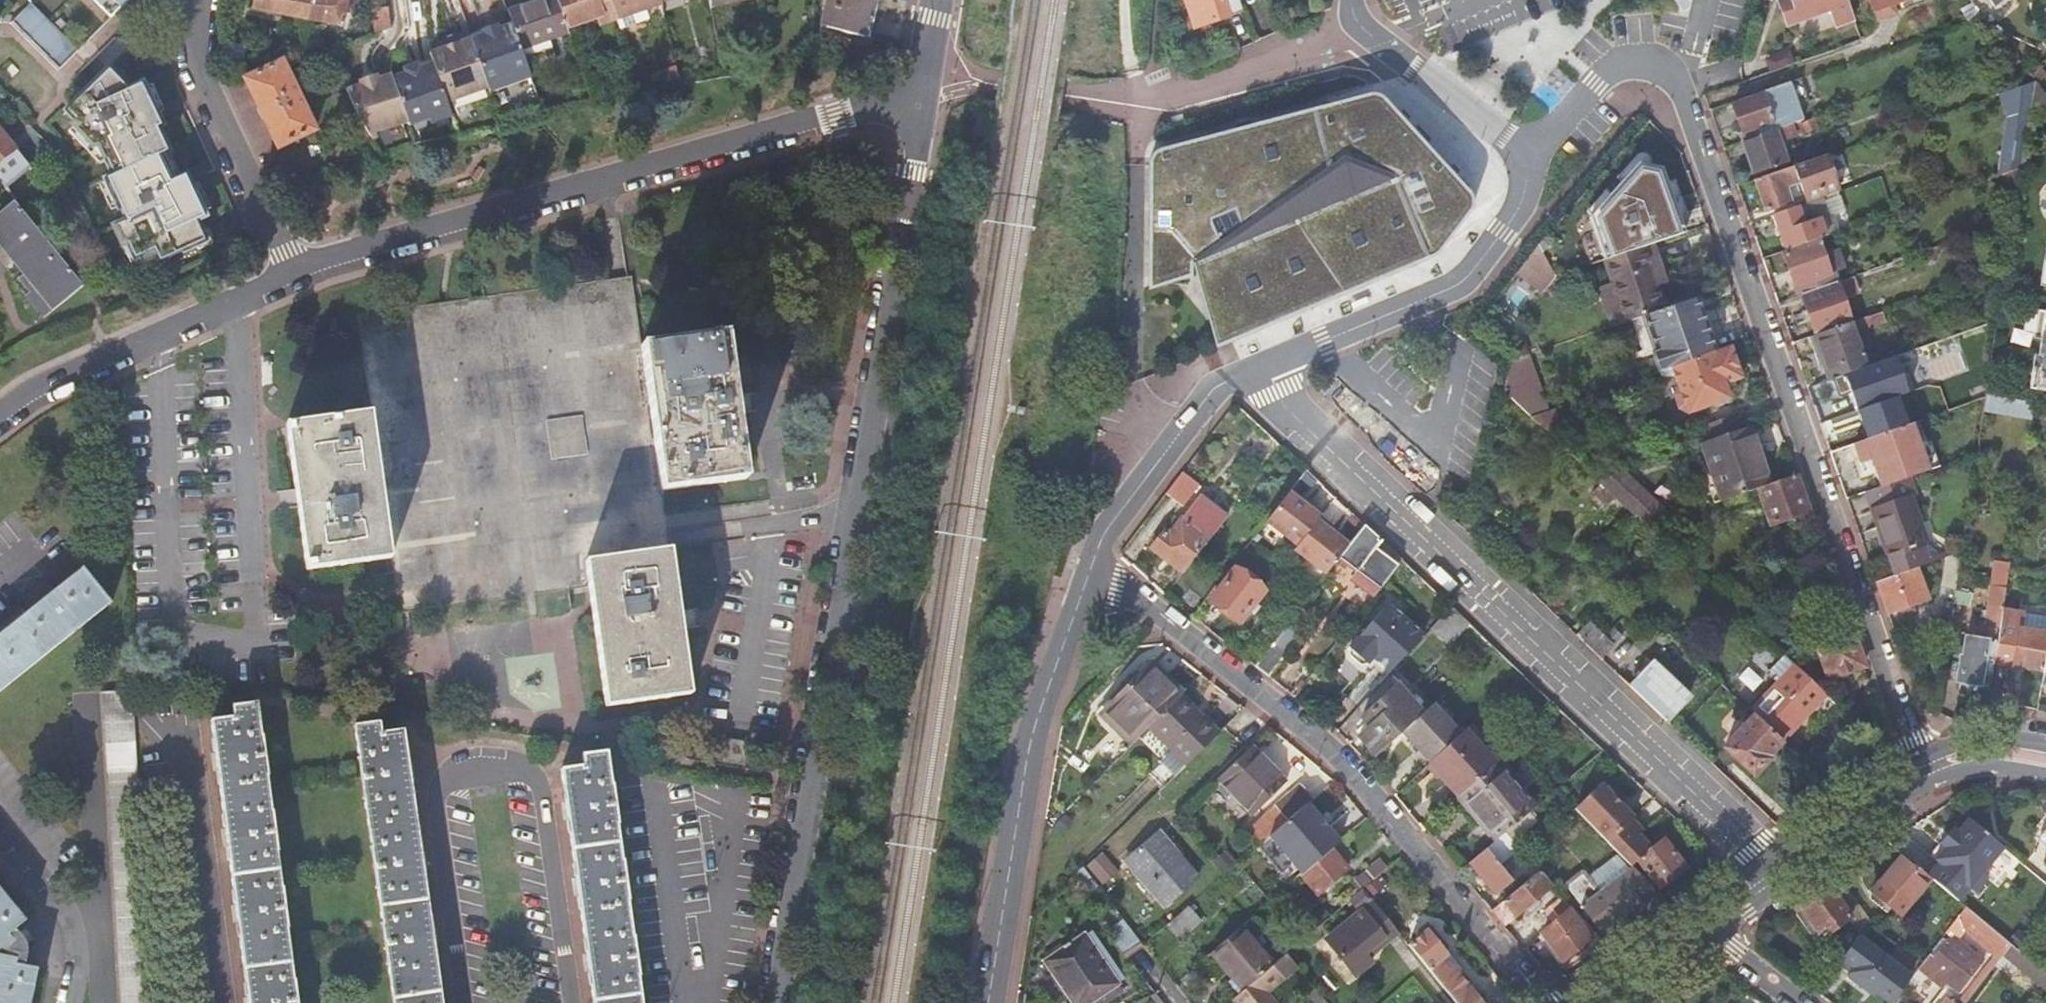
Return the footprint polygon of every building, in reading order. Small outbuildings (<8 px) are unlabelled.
[(111,18),(129,0),(94,0),(111,18)] [(251,8),(308,21),(309,21),(314,0),(253,0),(251,8)] [(309,21),(340,27),(347,0),(314,0),(309,21)] [(568,33),(566,28),(557,0),(540,0),(508,10),(513,25),(521,49),(568,33)] [(614,12),(610,0),(557,0),(566,28),(614,12)] [(663,7),(662,3),(661,0),(610,0),(614,12),(620,31),(644,24),(641,14),(663,7)] [(818,32),(851,40),(852,33),(869,37),(878,0),(826,0),(818,32)] [(1191,27),(1238,13),(1234,0),(1184,0),(1191,27)] [(1830,8),(1836,25),(1853,18),(1847,0),(1786,0),(1779,3),(1787,24),(1830,8)] [(1873,9),(1901,0),(1870,0),(1873,9)] [(79,51),(31,2),(13,21),(61,68),(71,59),(79,51)] [(373,9),(375,33),(387,30),(392,29),(389,6),(373,9)] [(1986,20),(1981,14),(1968,18),(1992,54),(2008,48),(1986,20)] [(490,93),(531,79),(521,49),(513,25),(500,29),(498,24),(484,29),(485,34),(471,38),(470,33),(448,40),(468,96),(489,89),(490,93)] [(448,102),(468,96),(448,40),(441,42),(443,49),(429,53),(433,64),(429,65),(450,117),(452,116),(448,102)] [(282,59),(245,77),(278,145),(314,128),(282,59)] [(358,116),(372,139),(377,137),(375,132),(408,121),(409,124),(429,118),(431,123),(450,117),(429,65),(419,68),(418,64),(403,68),(404,73),(392,77),(391,75),(377,79),(376,74),(358,80),(360,84),(345,89),(353,108),(358,116)] [(103,181),(122,223),(111,228),(120,248),(124,245),(132,262),(151,252),(157,264),(203,243),(194,223),(203,219),(201,214),(190,188),(185,177),(175,181),(162,155),(167,153),(156,129),(160,127),(141,85),(128,91),(107,70),(64,112),(74,123),(70,126),(91,148),(96,146),(111,177),(103,181)] [(2034,80),(2033,82),(2029,111),(2028,116),(2045,111),(2045,96),(2034,80)] [(1787,82),(1757,92),(1758,96),(1731,106),(1744,140),(1788,125),(1802,120),(1787,82)] [(2029,111),(2033,82),(1999,94),(2009,118),(2029,111)] [(1249,121),(1155,147),(1147,155),(1150,288),(1195,274),(1196,261),(1219,346),(1436,255),(1472,208),(1471,196),(1375,87),(1249,121)] [(2028,116),(2029,111),(2009,118),(2006,133),(2026,126),(2028,116)] [(1788,125),(1744,140),(1741,141),(1752,173),(1784,161),(1777,141),(1791,136),(1788,125)] [(2026,126),(2006,133),(2005,139),(2025,133),(2026,126)] [(4,189),(29,169),(0,132),(0,184),(4,189)] [(2020,167),(2025,133),(2005,139),(2000,174),(2020,167)] [(1824,155),(1754,179),(1765,210),(1788,203),(1783,185),(1797,180),(1804,198),(1805,202),(1820,197),(1837,191),(1836,187),(1824,155)] [(1706,225),(1700,207),(1684,212),(1672,179),(1665,182),(1659,167),(1638,162),(1588,217),(1605,260),(1651,244),(1706,225)] [(2020,167),(2000,174),(2005,189),(2017,185),(2020,167)] [(196,185),(190,188),(201,214),(208,211),(196,185)] [(1805,202),(1771,214),(1783,249),(1816,238),(1824,235),(1819,220),(1827,217),(1820,197),(1805,202)] [(19,275),(15,279),(26,293),(22,296),(40,319),(80,287),(11,201),(0,210),(0,250),(19,275)] [(1816,238),(1783,249),(1780,250),(1794,287),(1796,294),(1834,281),(1831,272),(1842,268),(1835,249),(1821,253),(1816,238)] [(1605,260),(1602,260),(1613,290),(1624,321),(1630,318),(1664,307),(1655,285),(1649,269),(1659,266),(1651,244),(1605,260)] [(1649,269),(1655,285),(1665,281),(1659,266),(1649,269)] [(1858,289),(1853,276),(1835,282),(1800,294),(1813,334),(1847,322),(1849,321),(1840,295),(1858,289)] [(1610,325),(1624,321),(1613,290),(1599,295),(1610,325)] [(1713,351),(1694,297),(1664,307),(1630,318),(1645,360),(1654,357),(1658,370),(1670,366),(1713,351)] [(1884,320),(1881,310),(1866,315),(1869,325),(1884,320)] [(2030,368),(2027,389),(2036,390),(2045,391),(2045,312),(2035,310),(2030,338),(2038,339),(2035,352),(2035,356),(2039,356),(2037,369),(2030,368)] [(1866,315),(1850,321),(1853,330),(1869,325),(1866,315)] [(1847,322),(1813,334),(1826,369),(1829,378),(1863,366),(1859,356),(1861,355),(1861,353),(1858,354),(1847,322)] [(640,349),(660,491),(744,480),(725,338),(640,349)] [(1738,377),(1728,346),(1713,351),(1670,366),(1677,386),(1673,395),(1678,408),(1686,412),(1707,405),(1727,398),(1722,383),(1738,377)] [(1526,353),(1509,359),(1502,389),(1530,415),(1545,410),(1526,353)] [(1879,374),(1832,390),(1847,433),(1893,416),(1879,374)] [(1914,421),(1939,412),(1934,398),(1909,407),(1914,421)] [(1545,410),(1530,415),(1550,435),(1559,427),(1552,408),(1545,410)] [(368,412),(284,424),(305,570),(388,558),(368,412)] [(1703,425),(1708,439),(1736,429),(1731,415),(1703,425)] [(1913,421),(1852,443),(1858,462),(1868,458),(1879,487),(1902,479),(1907,477),(1938,466),(1929,440),(1921,443),(1913,421)] [(1767,484),(1746,426),(1736,429),(1708,439),(1698,443),(1719,501),(1756,488),(1767,484)] [(1620,470),(1596,478),(1608,489),(1636,515),(1647,526),(1669,518),(1620,470)] [(1201,485),(1183,472),(1167,493),(1184,507),(1201,485)] [(1808,510),(1795,474),(1767,484),(1756,488),(1768,524),(1808,510)] [(1902,479),(1879,487),(1865,492),(1871,510),(1909,496),(1913,494),(1907,477),(1902,479)] [(1321,515),(1289,490),(1284,497),(1266,520),(1298,545),(1318,519),(1321,515)] [(1209,538),(1228,514),(1200,493),(1182,518),(1170,533),(1165,530),(1152,547),(1183,571),(1209,538)] [(1909,496),(1871,510),(1886,556),(1893,575),(1905,570),(1922,564),(1940,558),(1938,552),(1926,543),(1909,496)] [(1340,555),(1349,543),(1318,519),(1295,549),(1326,573),(1339,556),(1340,555)] [(1373,595),(1379,586),(1401,558),(1364,523),(1349,543),(1340,555),(1339,556),(1357,570),(1354,574),(1361,580),(1359,583),(1373,595)] [(585,562),(588,588),(604,707),(688,696),(668,550),(585,562)] [(1953,562),(1950,554),(1940,558),(1922,564),(1926,574),(1948,566),(1947,564),(1953,562)] [(1978,688),(1988,690),(1993,662),(2001,609),(2009,562),(1994,560),(1983,628),(1968,625),(1962,657),(1961,659),(1958,677),(1960,680),(1979,683),(1978,688)] [(107,604),(108,605),(111,603),(81,567),(79,569),(80,570),(53,591),(50,588),(52,587),(46,580),(35,588),(24,597),(30,605),(31,604),(34,607),(0,633),(0,690),(107,604)] [(1264,590),(1236,568),(1212,599),(1241,622),(1264,590)] [(1893,575),(1875,581),(1886,612),(1907,605),(1904,595),(1922,589),(1919,580),(1910,583),(1905,570),(1893,575)] [(1355,641),(1389,671),(1422,634),(1387,603),(1355,641)] [(1993,662),(2042,669),(2045,643),(2045,633),(2020,628),(2022,612),(2001,609),(1993,662)] [(1586,622),(1574,633),(1599,657),(1611,645),(1602,637),(1586,622)] [(1285,627),(1255,666),(1269,676),(1299,637),(1285,627)] [(1862,665),(1850,630),(1814,643),(1827,677),(1862,665)] [(1488,652),(1494,646),(1482,634),(1476,640),(1488,652)] [(1780,679),(1750,710),(1753,714),(1780,739),(1794,725),(1805,735),(1835,703),(1782,653),(1768,668),(1780,679)] [(1651,661),(1628,684),(1664,719),(1687,695),(1651,661)] [(1106,709),(1136,739),(1148,727),(1180,694),(1181,694),(1150,663),(1106,709)] [(1360,736),(1377,754),(1400,734),(1404,730),(1423,712),(1398,685),(1364,717),(1371,725),(1360,736)] [(132,690),(102,691),(119,1002),(149,1002),(132,690)] [(1148,727),(1186,765),(1218,734),(1180,694),(1148,727)] [(1441,695),(1434,702),(1461,731),(1469,724),(1441,695)] [(210,719),(215,754),(212,754),(214,768),(217,768),(225,830),(222,830),(224,844),(227,844),(234,906),(232,906),(233,920),(236,919),(247,998),(244,998),(245,1002),(296,1002),(296,999),(295,989),(295,978),(293,978),(286,928),(289,928),(286,917),(284,907),(283,896),(283,885),(281,886),(276,852),(278,852),(276,841),(274,830),(273,820),(273,809),(271,809),(267,775),(268,775),(266,765),(264,755),(263,744),(263,733),(261,734),(256,702),(231,706),(232,716),(210,719)] [(1434,702),(1423,712),(1404,730),(1415,741),(1432,759),(1461,731),(1434,702)] [(1766,755),(1780,739),(1753,714),(1723,745),(1752,773),(1767,757),(1766,755)] [(354,725),(358,757),(356,758),(359,768),(361,778),(362,788),(361,799),(364,798),(371,846),(368,846),(372,856),(374,867),(375,878),(374,889),(377,888),(382,922),(379,922),(383,932),(385,943),(386,954),(385,964),(388,964),(393,1002),(442,1002),(433,944),(436,944),(434,929),(431,930),(422,868),(425,868),(423,854),(421,855),(410,780),(412,779),(410,764),(408,764),(403,730),(381,733),(379,722),(354,725)] [(1483,735),(1471,722),(1469,724),(1461,731),(1432,759),(1429,761),(1460,794),(1496,762),(1476,742),(1480,738),(1483,735)] [(1528,733),(1521,726),(1506,739),(1513,747),(1528,733)] [(722,740),(719,760),(738,763),(741,743),(722,740)] [(1285,782),(1251,746),(1218,778),(1253,813),(1285,782)] [(560,769),(565,804),(562,804),(564,818),(566,817),(575,880),(572,881),(574,894),(577,893),(586,956),(583,956),(585,969),(588,969),(592,1002),(641,1002),(637,977),(640,977),(637,967),(635,956),(634,945),(635,934),(631,935),(627,901),(629,901),(626,890),(624,880),(623,869),(623,858),(620,859),(616,825),(618,825),(615,815),(613,804),(612,793),(613,782),(610,783),(605,751),(582,755),(584,765),(560,769)] [(1496,762),(1460,794),(1457,796),(1494,840),(1505,832),(1536,806),(1522,790),(1518,794),(1507,780),(1511,777),(1497,761),(1496,762)] [(1601,781),(1574,807),(1607,842),(1627,822),(1631,818),(1634,816),(1622,803),(1612,793),(1601,781)] [(1301,783),(1248,828),(1260,841),(1313,797),(1301,783)] [(1616,789),(1612,793),(1622,803),(1626,799),(1616,789)] [(1339,841),(1306,804),(1268,836),(1301,874),(1338,843),(1339,841)] [(2045,846),(2045,816),(2032,833),(2045,846)] [(1643,830),(1631,818),(1627,822),(1638,834),(1643,830)] [(1930,879),(1956,901),(1967,888),(1973,893),(1986,878),(1981,873),(2002,848),(1967,819),(1956,832),(1952,828),(1938,844),(1942,848),(1933,859),(1936,862),(1925,875),(1930,879)] [(1627,822),(1607,842),(1629,865),(1636,860),(1658,887),(1686,866),(1664,838),(1651,848),(1638,834),(1627,822)] [(1152,838),(1125,861),(1165,906),(1196,878),(1178,858),(1173,862),(1152,838)] [(1301,874),(1300,875),(1316,894),(1346,868),(1345,866),(1352,860),(1338,843),(1301,874)] [(1486,848),(1469,862),(1494,893),(1512,879),(1486,848)] [(1089,864),(1107,881),(1120,867),(1103,850),(1089,864)] [(1925,875),(1901,854),(1870,892),(1899,916),(1930,879),(1925,875)] [(1351,880),(1358,890),(1361,887),(1387,865),(1379,856),(1351,880)] [(1580,873),(1564,885),(1599,932),(1653,891),(1631,868),(1596,894),(1580,873)] [(1551,884),(1539,870),(1503,900),(1515,915),(1526,905),(1536,898),(1551,884)] [(1826,885),(1798,906),(1813,927),(1808,931),(1812,938),(1818,934),(1821,937),(1849,916),(1826,885)] [(34,971),(36,972),(37,969),(20,965),(24,946),(12,930),(25,920),(23,918),(22,919),(0,892),(0,1002),(28,1002),(34,971)] [(1552,924),(1571,908),(1562,897),(1542,913),(1552,924)] [(1536,898),(1526,905),(1530,910),(1540,903),(1536,898)] [(1397,931),(1372,900),(1327,937),(1356,973),(1374,959),(1368,951),(1384,937),(1387,940),(1397,931)] [(1187,906),(1167,923),(1178,937),(1199,920),(1187,906)] [(1582,920),(1571,908),(1552,924),(1542,933),(1563,959),(1590,939),(1579,923),(1582,920)] [(1606,947),(1582,920),(1579,923),(1590,939),(1599,952),(1606,947)] [(1239,927),(1209,952),(1242,990),(1271,965),(1239,927)] [(2009,945),(1989,928),(1980,938),(2001,956),(2001,955),(2009,946),(2009,945)] [(1456,1002),(1484,1002),(1457,971),(1459,969),(1427,930),(1408,945),(1456,1002)] [(1043,966),(1066,1002),(1109,1002),(1127,992),(1088,935),(1043,966)] [(1948,935),(1931,959),(1956,978),(1974,955),(1948,935)] [(1874,993),(1888,1002),(1891,1002),(1910,977),(1856,937),(1836,964),(1849,973),(1846,977),(1871,996),(1874,993)] [(2009,946),(2001,955),(2045,992),(2045,976),(2015,951),(2009,946)] [(1233,997),(1238,1002),(1277,1002),(1267,992),(1297,966),(1285,953),(1271,965),(1242,990),(1233,997)]
